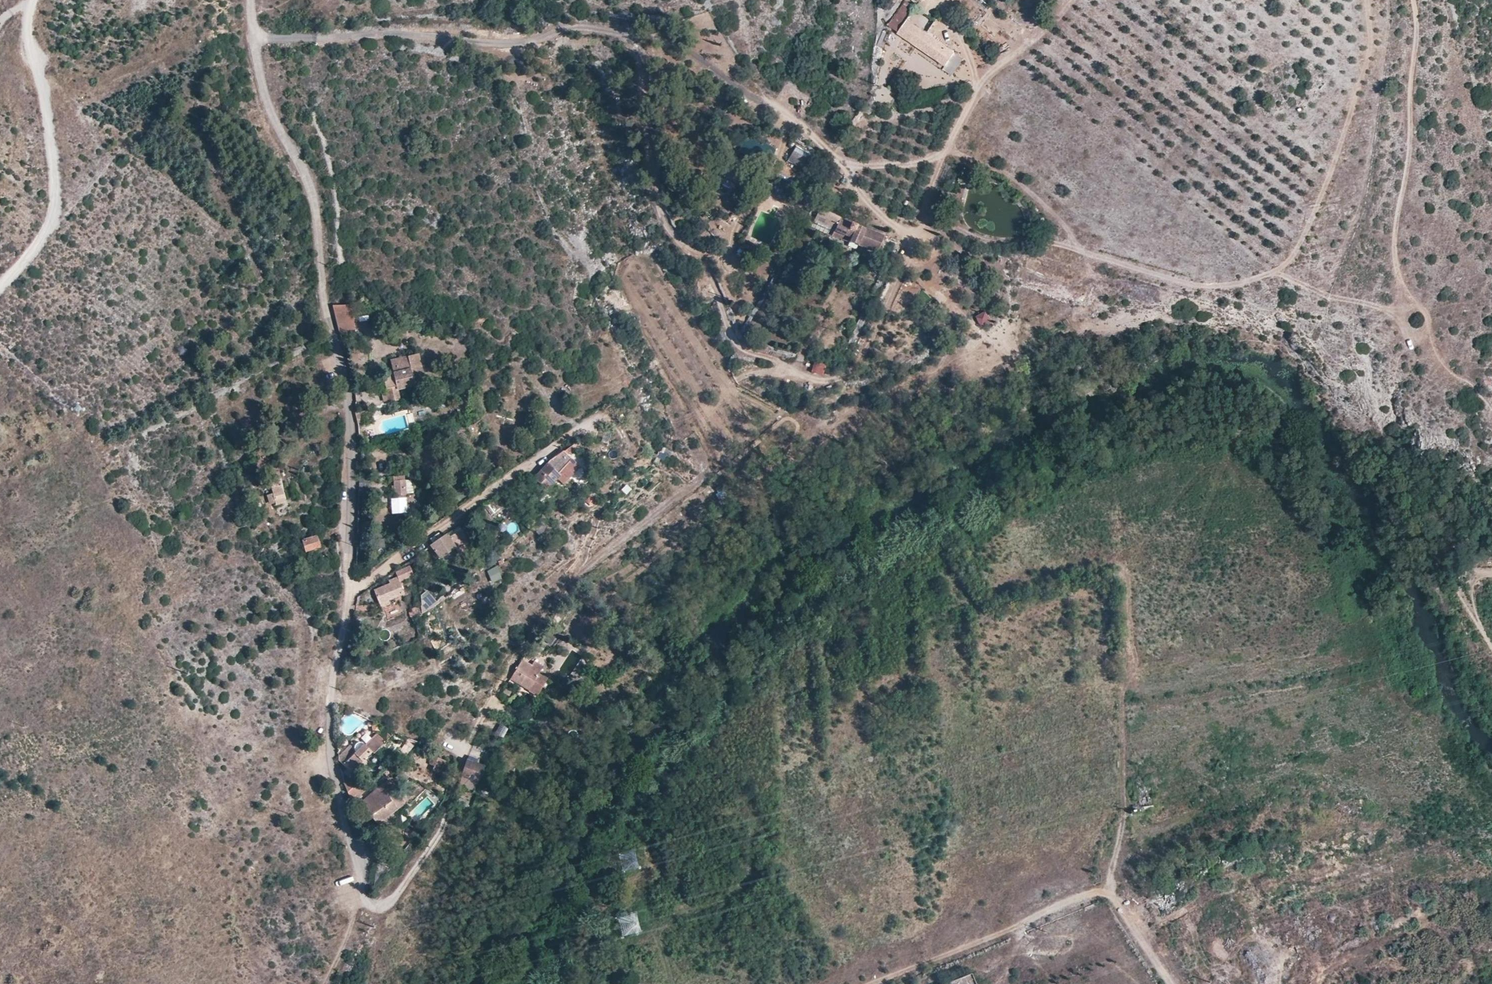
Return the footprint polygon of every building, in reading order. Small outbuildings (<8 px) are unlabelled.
[(906,20),(915,6),(906,0),(905,0),(886,25),(898,32),(906,20)] [(906,20),(898,32),(945,63),(953,51),(906,20)] [(795,148),(812,157),(813,154),(797,145),(795,148)] [(806,167),(812,157),(795,148),(789,158),(806,167)] [(818,208),(815,221),(834,230),(840,217),(818,208)] [(840,217),(834,230),(832,235),(850,242),(851,237),(847,236),(854,223),(840,217)] [(851,237),(850,242),(876,252),(883,235),(854,223),(847,236),(851,237)] [(349,305),(332,306),(340,339),(354,335),(349,305)] [(981,326),(992,322),(987,311),(977,315),(981,326)] [(307,323),(298,326),(302,342),(311,339),(307,323)] [(400,389),(414,386),(413,381),(428,378),(421,353),(393,359),(396,371),(384,375),(391,402),(401,398),(400,389)] [(813,362),(812,373),(824,375),(826,364),(813,362)] [(355,412),(356,419),(369,418),(368,411),(355,412)] [(587,446),(582,438),(572,445),(575,449),(576,451),(587,446)] [(565,483),(580,465),(567,454),(575,449),(572,445),(551,460),(535,477),(549,490),(559,478),(565,483)] [(667,461),(670,451),(662,448),(658,458),(667,461)] [(281,474),(270,476),(277,506),(288,503),(281,474)] [(406,480),(394,480),(395,495),(407,494),(406,480)] [(395,495),(395,503),(408,502),(407,494),(395,495)] [(277,508),(279,515),(287,514),(285,506),(277,508)] [(462,529),(449,537),(455,546),(457,548),(454,550),(459,556),(472,547),(462,529)] [(449,537),(447,534),(431,546),(440,558),(455,546),(449,537)] [(320,547),(316,536),(302,540),(306,552),(320,547)] [(457,548),(455,546),(440,558),(442,559),(453,551),(454,550),(457,548)] [(453,551),(442,559),(446,566),(457,557),(453,551)] [(397,576),(390,579),(390,583),(376,590),(381,604),(401,595),(398,588),(401,586),(401,581),(413,575),(410,566),(395,570),(397,576)] [(499,578),(494,566),(485,570),(490,582),(499,578)] [(428,591),(422,595),(423,614),(439,602),(428,591)] [(523,658),(511,676),(518,680),(519,679),(531,686),(530,688),(538,693),(551,673),(542,668),(545,664),(535,659),(533,663),(523,658)] [(519,679),(518,680),(530,688),(531,686),(519,679)] [(502,739),(508,728),(500,724),(494,736),(502,739)] [(379,734),(367,745),(373,751),(374,752),(393,734),(390,731),(389,733),(387,731),(381,736),(379,734)] [(413,748),(417,742),(409,739),(406,744),(413,748)] [(340,760),(352,772),(353,771),(359,765),(366,758),(373,751),(367,745),(363,742),(359,742),(357,744),(356,748),(354,746),(340,760)] [(432,755),(428,768),(440,772),(446,761),(432,755)] [(366,758),(359,765),(364,769),(370,763),(366,758)] [(461,775),(477,782),(484,765),(467,758),(461,775)] [(1219,769),(1224,772),(1228,764),(1223,761),(1219,769)] [(359,765),(353,771),(358,775),(364,769),(359,765)] [(474,790),(477,782),(461,775),(458,784),(474,790)] [(363,776),(355,784),(348,791),(353,803),(371,784),(363,776)] [(346,782),(348,791),(355,784),(353,779),(346,782)] [(362,801),(373,816),(392,800),(381,785),(362,801)] [(970,971),(937,983),(975,983),(970,971)]
